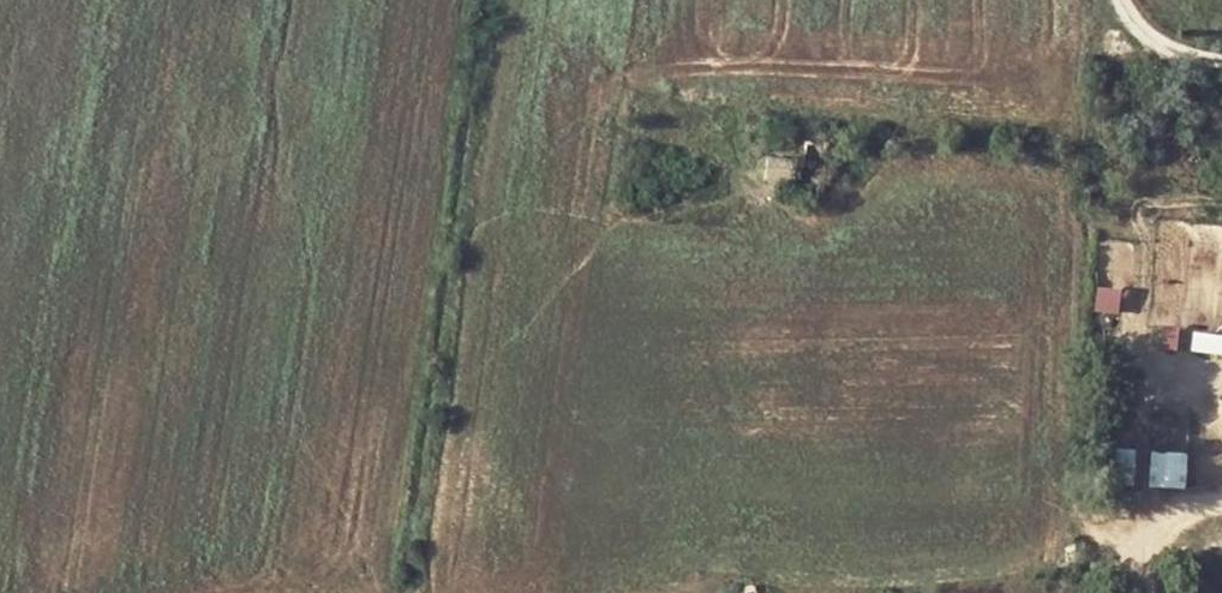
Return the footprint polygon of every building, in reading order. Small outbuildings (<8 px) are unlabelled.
[(768,158),(767,177),(792,179),(792,159),(768,158)] [(1192,347),(1221,352),(1221,333),(1196,329),(1192,347)] [(1151,485),(1188,485),(1187,449),(1151,450),(1151,485)]
